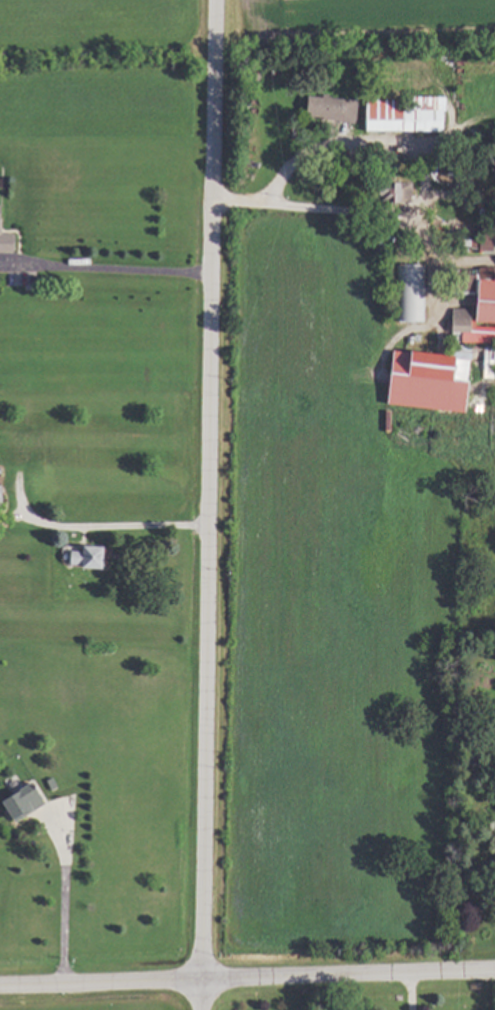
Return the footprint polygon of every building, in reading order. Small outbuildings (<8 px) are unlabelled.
[(299,94),(297,117),(349,121),(352,99),(299,94)] [(439,95),(399,96),(399,102),(357,102),(358,130),(439,129),(439,95)] [(406,182),(381,181),(380,188),(374,188),(374,201),(406,202),(406,182)] [(12,251),(12,233),(0,233),(0,251),(12,251)] [(420,321),(422,264),(396,264),(395,321),(420,321)] [(466,279),(465,308),(445,307),(443,330),(454,331),(454,341),(494,343),(494,280),(466,279)] [(60,565),(93,567),(94,546),(71,545),(71,550),(60,549),(60,565)] [(6,824),(36,805),(21,781),(0,795),(0,814),(6,824)]
